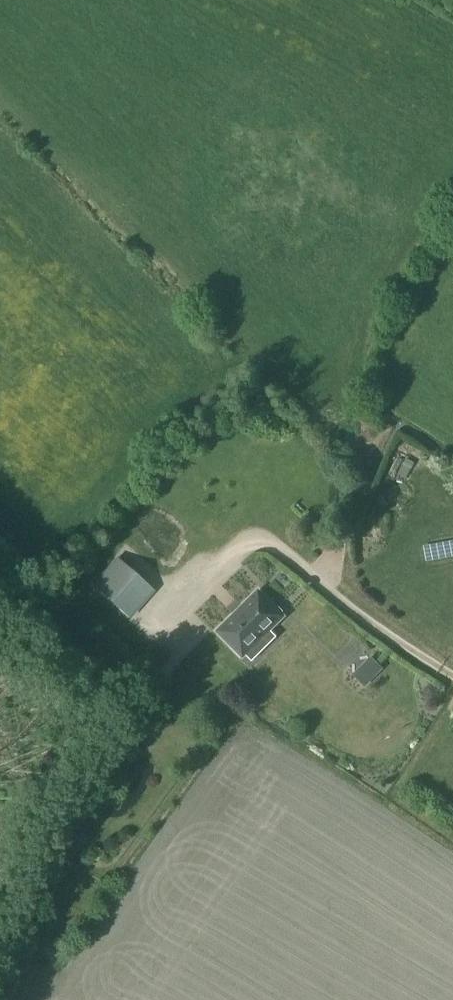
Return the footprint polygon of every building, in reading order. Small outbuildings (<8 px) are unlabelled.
[(139,605),(152,590),(117,559),(105,573),(139,605)] [(94,571),(84,582),(108,602),(117,591),(94,571)] [(258,592),(217,632),(242,657),(283,617),(258,592)] [(353,648),(341,659),(351,669),(363,658),(353,648)] [(351,672),(363,684),(364,684),(382,666),(369,654),(351,672)]
